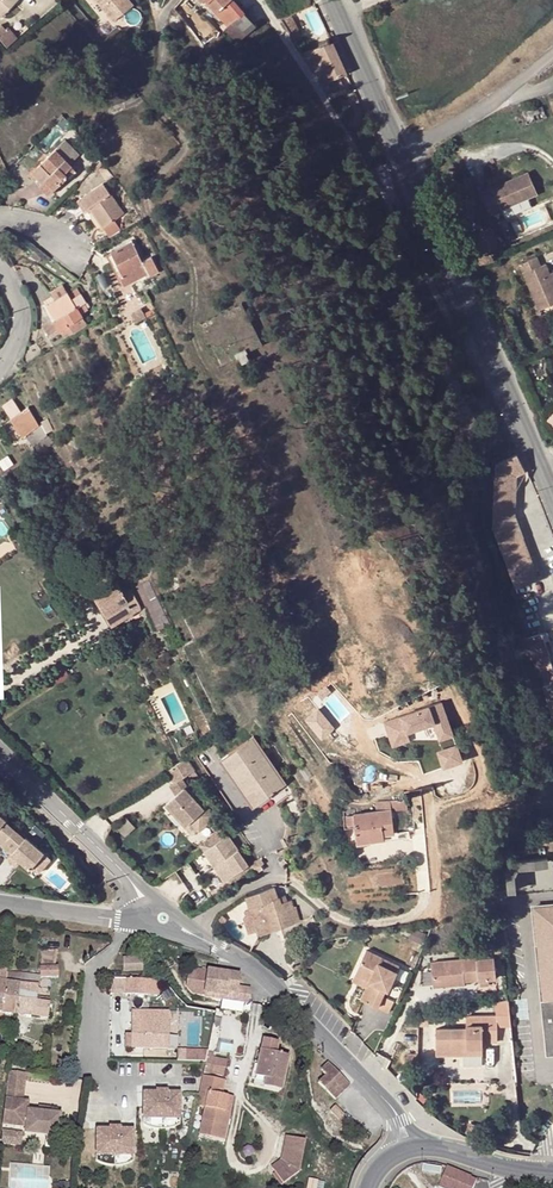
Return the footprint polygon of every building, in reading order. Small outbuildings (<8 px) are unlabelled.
[(2,16),(16,0),(0,0),(0,14),(2,16)] [(113,21),(133,3),(130,0),(95,0),(113,21)] [(222,19),(239,5),(234,0),(205,0),(222,19)] [(239,5),(222,19),(227,26),(244,12),(239,5)] [(244,12),(227,26),(224,29),(236,42),(255,26),(244,12)] [(6,48),(14,41),(6,32),(4,34),(0,30),(0,42),(6,48)] [(304,53),(323,85),(338,78),(348,73),(333,41),(304,53)] [(345,94),(338,78),(323,85),(331,100),(345,94)] [(56,150),(30,175),(49,195),(69,176),(66,173),(72,167),(56,150)] [(75,170),(72,167),(66,173),(69,176),(75,170)] [(529,174),(482,195),(492,216),(503,211),(529,199),(539,195),(529,174)] [(103,183),(80,199),(87,208),(89,207),(103,227),(124,212),(103,183)] [(133,241),(111,252),(123,274),(119,276),(124,285),(146,274),(148,276),(159,270),(152,256),(143,261),(133,241)] [(541,312),(552,307),(552,280),(551,275),(546,265),(542,268),(538,259),(521,266),(541,312)] [(69,292),(64,284),(52,291),(57,299),(69,292)] [(46,305),(63,336),(69,333),(67,327),(83,317),(82,315),(89,310),(85,303),(86,302),(81,293),(72,299),(69,292),(57,299),(46,305)] [(44,324),(50,336),(57,332),(50,321),(44,324)] [(156,393),(154,406),(170,408),(171,395),(156,393)] [(0,404),(0,405),(21,434),(24,431),(35,446),(48,437),(40,424),(25,404),(18,409),(10,397),(0,404)] [(525,469),(515,452),(492,463),(491,524),(516,587),(541,577),(515,514),(516,474),(525,469)] [(125,577),(117,582),(125,594),(132,591),(125,577)] [(140,611),(139,605),(132,591),(125,594),(117,582),(117,581),(110,585),(109,582),(101,586),(103,589),(93,595),(97,603),(99,602),(106,614),(105,615),(112,627),(140,611)] [(184,612),(187,620),(195,617),(191,608),(184,612)] [(524,641),(530,663),(537,661),(541,679),(552,675),(552,669),(549,657),(551,656),(545,635),(524,641)] [(541,679),(552,718),(552,675),(541,679)] [(386,724),(390,734),(406,729),(407,733),(408,733),(435,724),(441,741),(453,736),(443,704),(402,718),(402,719),(386,724)] [(307,718),(324,738),(337,727),(320,706),(307,718)] [(406,729),(390,734),(394,747),(411,741),(408,733),(407,733),(406,729)] [(255,739),(252,741),(283,787),(287,785),(255,739)] [(252,741),(223,761),(254,807),(283,787),(252,741)] [(457,746),(439,753),(444,768),(463,762),(457,746)] [(189,760),(168,773),(176,786),(197,772),(189,760)] [(185,789),(167,806),(187,827),(192,823),(200,832),(216,818),(207,809),(204,811),(185,789)] [(371,843),(385,842),(385,836),(394,835),(392,810),(408,809),(407,800),(376,803),(377,812),(354,814),(354,810),(344,812),(346,828),(355,828),(358,846),(371,845),(371,843)] [(2,845),(15,830),(5,821),(6,820),(0,815),(0,843),(2,845)] [(25,839),(15,830),(2,845),(13,854),(31,870),(45,853),(26,838),(25,839)] [(551,834),(539,835),(540,844),(552,843),(551,834)] [(248,867),(228,837),(205,853),(226,882),(248,867)] [(552,890),(552,858),(507,861),(509,893),(552,890)] [(258,862),(252,867),(258,876),(264,872),(258,862)] [(275,889),(247,898),(251,909),(245,911),(247,916),(244,918),(249,934),(258,931),(259,936),(300,923),(295,908),(294,908),(292,905),(287,906),(285,903),(280,905),(278,900),(275,889)] [(533,906),(539,945),(544,945),(549,1001),(545,1001),(548,1055),(552,1055),(552,904),(533,906)] [(314,918),(304,921),(307,932),(318,928),(314,918)] [(324,925),(318,928),(323,940),(329,938),(324,925)] [(544,945),(539,945),(545,1001),(549,1001),(544,945)] [(42,950),(41,967),(54,966),(55,951),(42,950)] [(364,951),(354,976),(375,985),(367,1003),(377,1007),(382,995),(384,989),(387,990),(397,966),(364,951)] [(496,957),(432,963),(434,986),(466,983),(466,981),(497,978),(496,957)] [(123,971),(144,971),(144,958),(123,958),(123,971)] [(58,966),(54,966),(41,967),(42,979),(59,978),(58,966)] [(192,993),(222,998),(236,1001),(247,1002),(250,990),(238,988),(239,975),(188,967),(186,985),(192,993)] [(5,970),(0,970),(0,1011),(15,1014),(18,984),(4,982),(5,970)] [(38,974),(5,970),(4,982),(18,984),(15,1014),(47,1017),(49,998),(37,997),(38,983),(37,983),(38,974)] [(375,985),(354,976),(351,981),(366,987),(361,1000),(367,1003),(375,985)] [(144,980),(127,980),(126,994),(144,995),(144,980)] [(394,1001),(382,995),(377,1007),(389,1012),(394,1001)] [(222,1000),(221,1006),(220,1007),(235,1010),(236,1003),(236,1001),(222,998),(222,1000)] [(169,1012),(133,1010),(131,1033),(131,1039),(130,1045),(166,1048),(167,1035),(169,1012)] [(499,1019),(467,1019),(467,1030),(437,1030),(437,1056),(468,1056),(468,1051),(483,1051),(483,1044),(499,1044),(499,1019)] [(167,1035),(166,1048),(176,1049),(176,1036),(167,1035)] [(207,1061),(207,1050),(182,1049),(182,1060),(207,1061)] [(255,1076),(265,1079),(282,1082),(288,1056),(261,1051),(255,1076)] [(422,1064),(412,1062),(409,1077),(418,1079),(422,1064)] [(350,1086),(329,1063),(323,1070),(327,1074),(319,1083),(336,1100),(350,1086)] [(26,1081),(27,1072),(8,1071),(1,1124),(26,1126),(27,1110),(27,1101),(21,1100),(22,1081),(26,1081)] [(223,1080),(202,1076),(196,1105),(204,1107),(199,1136),(223,1140),(228,1116),(222,1115),(226,1096),(220,1095),(223,1080)] [(282,1082),(265,1079),(263,1087),(280,1090),(282,1082)] [(154,1092),(142,1092),(140,1118),(177,1119),(178,1093),(166,1093),(166,1091),(154,1090),(154,1092)] [(232,1097),(226,1096),(222,1115),(228,1116),(232,1097)] [(49,1111),(36,1110),(27,1110),(26,1126),(25,1132),(59,1133),(60,1111),(49,1111)] [(177,1119),(140,1118),(140,1123),(141,1124),(145,1126),(148,1127),(152,1129),(157,1129),(159,1129),(161,1129),(167,1128),(170,1128),(174,1126),(177,1125),(177,1119)] [(106,1127),(94,1127),(93,1153),(129,1155),(130,1129),(118,1128),(118,1126),(106,1125),(106,1127)] [(16,1131),(2,1131),(2,1143),(16,1144),(16,1131)] [(305,1140),(287,1136),(282,1160),(272,1168),(283,1183),(299,1172),(305,1140)] [(129,1155),(93,1153),(92,1159),(94,1160),(97,1161),(101,1163),(104,1164),(106,1164),(111,1164),(112,1164),(115,1164),(119,1164),(124,1162),(129,1160),(129,1155)] [(449,1167),(442,1183),(455,1187),(467,1187),(471,1176),(449,1167)]
